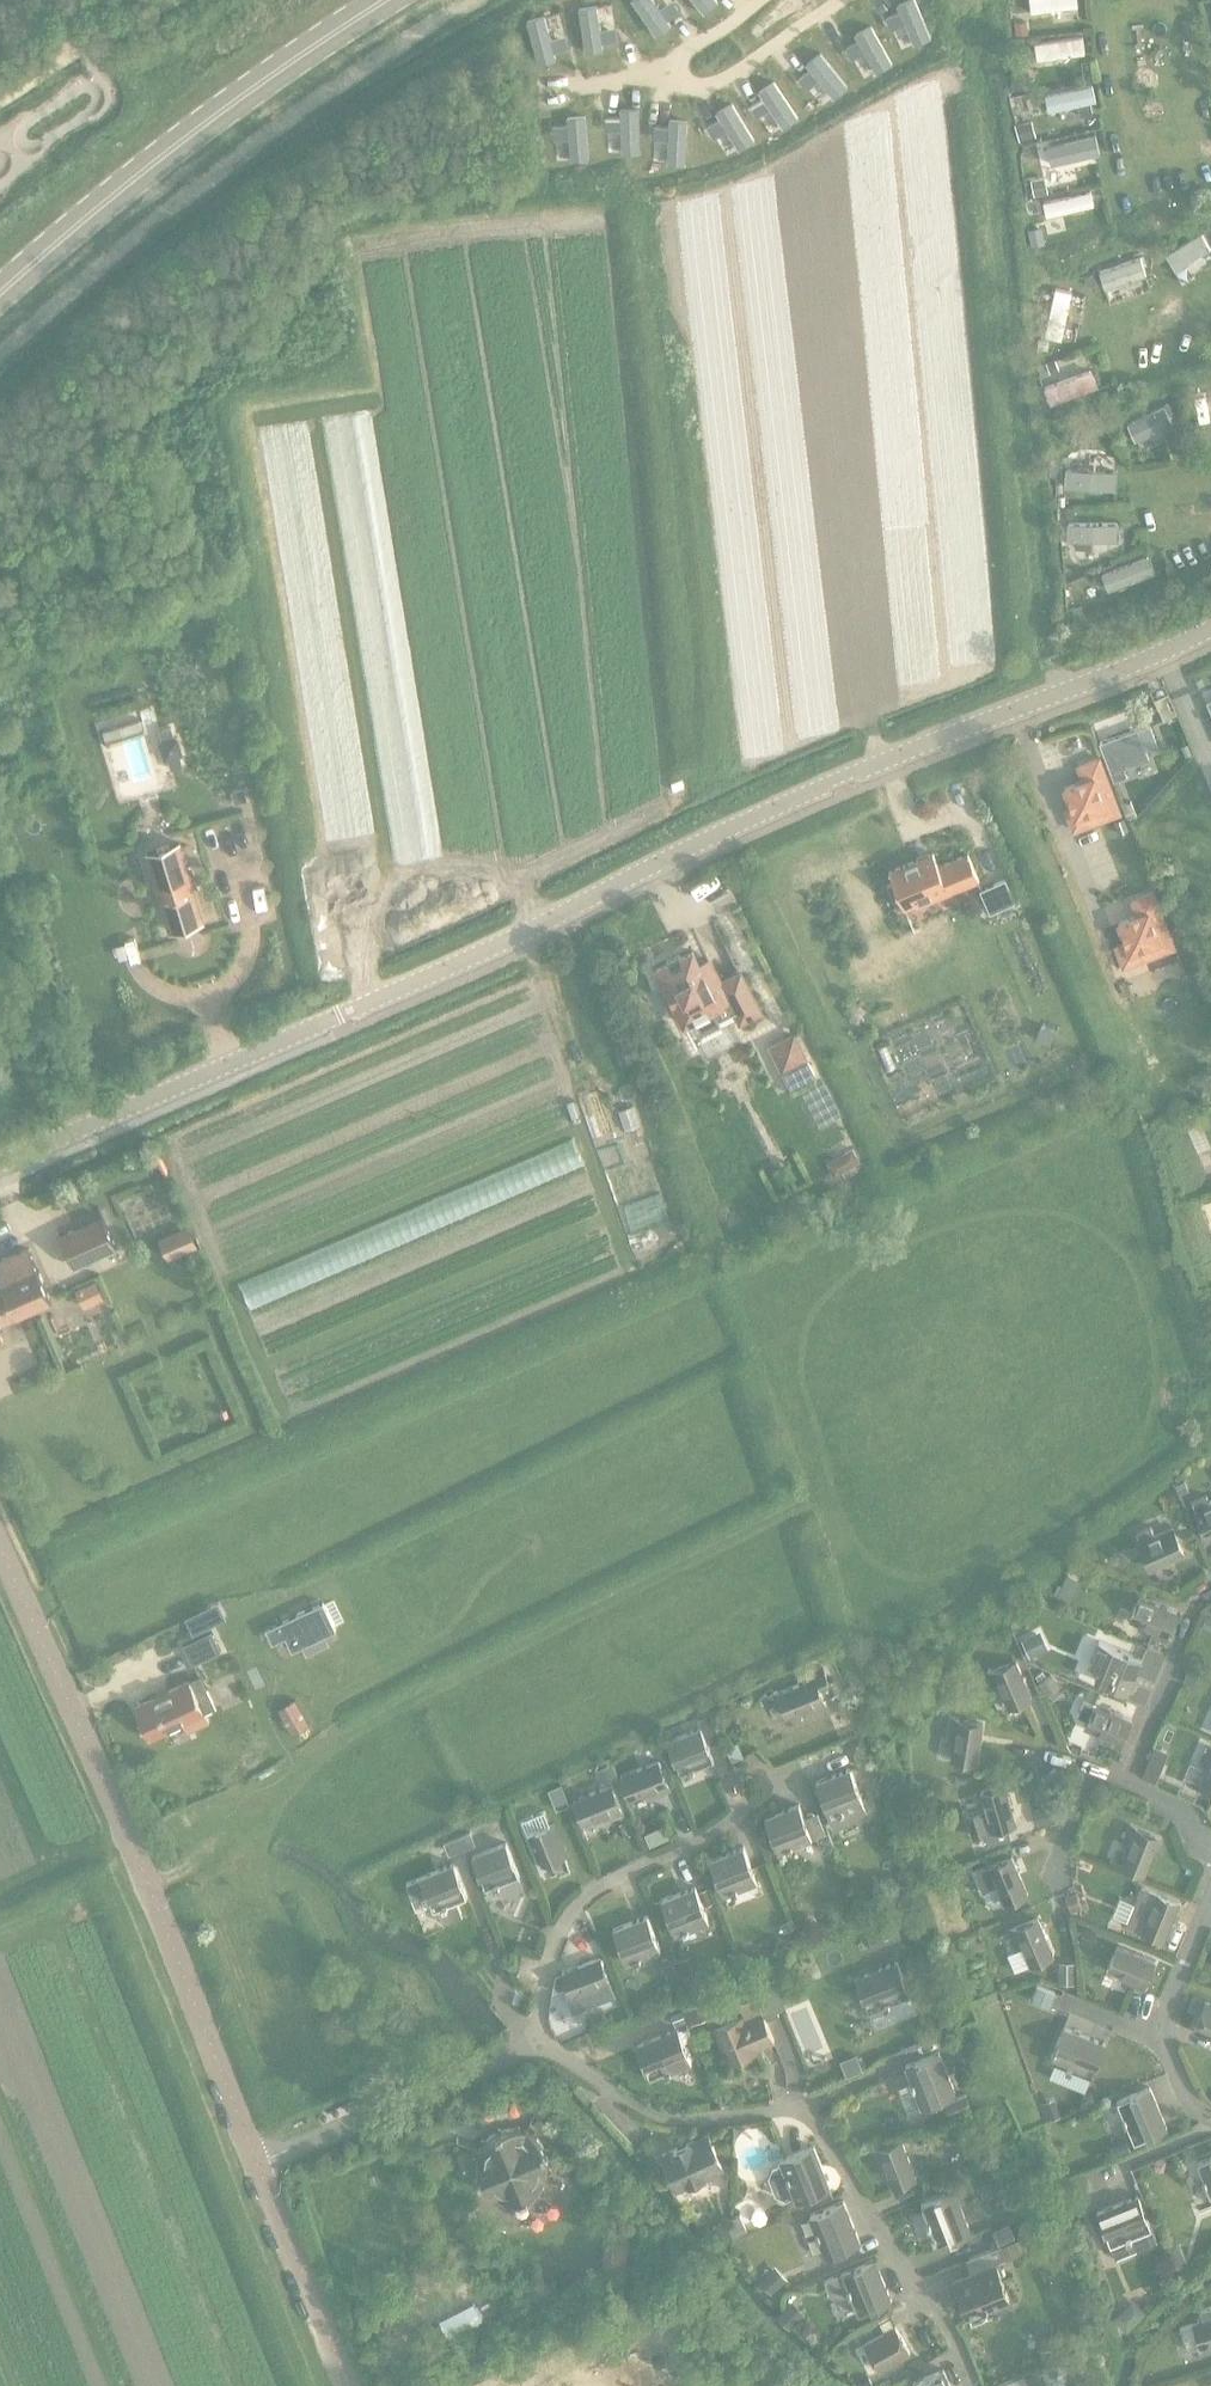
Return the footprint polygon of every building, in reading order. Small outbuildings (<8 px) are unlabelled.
[(652,32),(669,20),(655,0),(630,0),(652,32)] [(700,10),(712,0),(692,0),(700,10)] [(912,44),(931,35),(917,0),(894,0),(912,44)] [(1030,12),(1076,6),(1076,0),(1028,0),(1030,12)] [(574,4),(579,50),(602,47),(597,1),(574,4)] [(519,19),(534,63),(558,55),(543,11),(519,19)] [(853,26),(875,69),(893,60),(870,17),(853,26)] [(1026,20),(1013,22),(1015,35),(1028,33),(1026,20)] [(1081,33),(1033,41),(1035,59),(1083,52),(1081,33)] [(803,58),(830,95),(847,83),(820,46),(803,58)] [(1013,72),(1010,73),(1013,89),(1014,89),(1030,87),(1028,70),(1013,72)] [(754,85),(781,125),(797,115),(771,74),(754,85)] [(1090,82),(1043,93),(1047,110),(1076,103),(1078,113),(1091,110),(1088,100),(1094,99),(1090,82)] [(711,106),(735,147),(753,137),(729,96),(711,106)] [(617,105),(618,150),(639,149),(637,104),(617,105)] [(563,111),(566,159),(589,158),(586,110),(563,111)] [(668,113),(664,161),(685,163),(689,114),(668,113)] [(1018,124),(1015,125),(1018,138),(1020,138),(1033,134),(1030,121),(1018,124)] [(1080,135),(1035,146),(1039,161),(1056,156),(1058,163),(1067,161),(1066,154),(1084,150),(1080,135)] [(1044,176),(1031,179),(1034,195),(1047,192),(1044,176)] [(1092,203),(1089,188),(1037,201),(1041,215),(1092,203)] [(1166,259),(1179,271),(1210,239),(1210,234),(1201,224),(1166,259)] [(1097,270),(1102,287),(1144,272),(1138,256),(1114,264),(1113,262),(1105,264),(1106,267),(1097,270)] [(1092,273),(1083,276),(1088,286),(1096,283),(1092,273)] [(1070,292),(1055,289),(1046,333),(1060,336),(1070,292)] [(1040,339),(1037,339),(1038,349),(1041,349),(1047,349),(1047,339),(1040,339)] [(1043,364),(1036,367),(1041,377),(1044,375),(1057,370),(1053,360),(1043,364)] [(1056,399),(1095,383),(1089,368),(1065,377),(1063,372),(1053,376),(1055,382),(1050,384),(1056,399)] [(1164,405),(1126,422),(1132,435),(1155,425),(1158,430),(1167,426),(1164,421),(1170,418),(1164,405)] [(1051,459),(1049,476),(1056,477),(1060,477),(1062,460),(1055,459),(1051,459)] [(1064,467),(1063,485),(1114,487),(1115,469),(1086,468),(1087,462),(1075,462),(1074,467),(1064,467)] [(1072,504),(1059,504),(1059,516),(1060,516),(1072,516),(1072,504)] [(1090,538),(1117,539),(1117,521),(1066,521),(1066,538),(1074,538),(1074,546),(1090,546),(1090,538)] [(1147,553),(1100,571),(1107,589),(1154,571),(1147,553)] [(1081,604),(1072,607),(1072,608),(1075,618),(1085,615),(1084,612),(1081,604)] [(1148,724),(1099,743),(1113,780),(1126,775),(1123,767),(1148,758),(1145,749),(1156,745),(1148,724)] [(164,740),(160,741),(166,759),(170,758),(173,769),(185,765),(181,755),(185,754),(179,735),(176,736),(173,726),(161,730),(164,740)] [(1078,764),(1083,779),(1064,786),(1071,806),(1065,808),(1073,828),(1118,811),(1098,757),(1078,764)] [(244,787),(232,790),(235,802),(247,798),(244,787)] [(1130,800),(1121,804),(1126,818),(1136,815),(1130,800)] [(1123,817),(1114,820),(1119,832),(1127,829),(1123,817)] [(170,928),(202,919),(180,843),(147,852),(170,928)] [(889,869),(904,909),(917,903),(917,906),(978,880),(966,852),(937,864),(930,851),(889,869)] [(980,889),(990,912),(1015,901),(1005,878),(980,889)] [(1125,941),(1115,945),(1123,965),(1173,946),(1152,892),(1132,899),(1137,914),(1118,921),(1125,941)] [(668,962),(656,968),(665,985),(660,988),(671,1009),(675,1007),(684,1023),(684,1024),(685,1023),(692,1020),(694,1023),(695,1024),(699,1034),(721,1023),(720,1023),(718,1019),(735,1011),(740,1022),(761,1011),(740,972),(721,982),(708,957),(698,963),(692,950),(681,956),(679,953),(666,959),(668,962)] [(853,1000),(845,1011),(860,1021),(867,1009),(853,1000)] [(1042,1022),(1036,1036),(1049,1042),(1054,1028),(1042,1022)] [(794,1035),(771,1047),(782,1070),(791,1087),(815,1075),(806,1058),(794,1035)] [(633,1104),(619,1109),(625,1128),(640,1123),(633,1104)] [(854,1145),(842,1151),(849,1165),(861,1159),(854,1145)] [(788,1163),(772,1170),(779,1185),(795,1177),(788,1163)] [(59,1233),(73,1265),(117,1245),(103,1214),(59,1233)] [(159,1237),(168,1258),(198,1245),(189,1224),(159,1237)] [(0,1285),(0,1322),(51,1299),(28,1247),(0,1259),(0,1279),(2,1284),(0,1285)] [(97,1277),(76,1286),(84,1304),(105,1296),(97,1277)] [(1188,1488),(1185,1480),(1175,1484),(1178,1493),(1188,1488)] [(1195,1510),(1195,1511),(1207,1536),(1210,1534),(1210,1503),(1210,1504),(1206,1494),(1191,1501),(1195,1510)] [(1139,1542),(1151,1567),(1183,1552),(1172,1527),(1155,1535),(1150,1525),(1136,1532),(1139,1541),(1139,1542)] [(1190,1527),(1180,1531),(1184,1541),(1194,1536),(1190,1527)] [(1062,1585),(1057,1596),(1067,1601),(1072,1590),(1062,1585)] [(1129,1619),(1147,1626),(1145,1633),(1164,1641),(1176,1611),(1139,1595),(1129,1619)] [(323,1600),(266,1627),(272,1641),(286,1635),(292,1649),(336,1628),(323,1600)] [(1201,1625),(1210,1630),(1210,1616),(1205,1614),(1201,1625)] [(183,1643),(193,1663),(222,1649),(213,1629),(183,1643)] [(1039,1629),(1020,1637),(1027,1654),(1046,1645),(1039,1629)] [(1141,1658),(1098,1639),(1087,1664),(1098,1669),(1094,1678),(1127,1692),(1141,1658)] [(985,1672),(994,1691),(1000,1688),(1008,1707),(1031,1697),(1015,1660),(985,1672)] [(823,1667),(804,1674),(806,1681),(814,1677),(819,1688),(829,1684),(823,1667)] [(1183,1680),(1192,1684),(1197,1673),(1188,1669),(1183,1680)] [(1037,1682),(1044,1690),(1057,1680),(1050,1671),(1037,1682)] [(135,1704),(151,1736),(184,1719),(189,1728),(210,1717),(206,1709),(216,1703),(201,1672),(191,1678),(190,1677),(135,1704)] [(806,1681),(776,1692),(786,1715),(805,1708),(808,1715),(826,1707),(819,1688),(814,1677),(806,1681)] [(277,1707),(291,1735),(310,1724),(295,1697),(277,1707)] [(1084,1699),(1078,1713),(1088,1717),(1084,1727),(1103,1734),(1100,1741),(1119,1749),(1131,1719),(1094,1703),(1084,1699)] [(951,1759),(976,1763),(983,1723),(950,1717),(947,1737),(954,1738),(951,1759)] [(667,1740),(680,1773),(714,1759),(701,1726),(667,1740)] [(860,1734),(847,1739),(852,1752),(866,1747),(860,1734)] [(736,1741),(724,1746),(730,1762),(743,1757),(736,1741)] [(1207,1767),(1200,1786),(1210,1791),(1210,1747),(1209,1746),(1201,1765),(1207,1767)] [(621,1775),(630,1799),(649,1791),(651,1798),(670,1790),(658,1760),(621,1775)] [(1147,1760),(1140,1775),(1155,1781),(1161,1766),(1147,1760)] [(616,1778),(611,1765),(597,1771),(601,1783),(616,1778)] [(816,1781),(829,1814),(832,1822),(837,1828),(854,1821),(854,1814),(851,1805),(863,1801),(850,1767),(816,1781)] [(561,1784),(549,1789),(557,1808),(569,1803),(561,1784)] [(573,1799),(582,1822),(601,1815),(604,1821),(623,1814),(611,1784),(573,1799)] [(967,1814),(973,1835),(1016,1823),(1005,1784),(980,1791),(985,1809),(967,1814)] [(1033,1807),(1039,1825),(1056,1821),(1050,1801),(1033,1807)] [(799,1803),(764,1817),(777,1850),(812,1837),(799,1803)] [(528,1834),(542,1866),(568,1855),(554,1823),(528,1834)] [(1128,1845),(1121,1864),(1144,1874),(1159,1836),(1130,1824),(1122,1843),(1128,1845)] [(664,1825),(645,1833),(651,1845),(669,1838),(664,1825)] [(828,1830),(816,1835),(822,1852),(834,1847),(828,1830)] [(469,1831),(456,1836),(461,1847),(474,1842),(469,1831)] [(456,1836),(444,1841),(448,1852),(461,1847),(456,1836)] [(472,1855),(485,1888),(499,1883),(504,1898),(523,1890),(517,1876),(519,1875),(506,1841),(472,1855)] [(709,1859),(722,1893),(757,1879),(743,1845),(709,1859)] [(972,1867),(983,1890),(996,1885),(1004,1903),(1027,1893),(1012,1856),(990,1865),(988,1861),(972,1867)] [(406,1882),(412,1897),(426,1891),(434,1909),(438,1907),(444,1922),(463,1914),(457,1899),(467,1895),(454,1862),(420,1876),(420,1877),(406,1882)] [(961,1865),(944,1872),(951,1887),(968,1880),(961,1865)] [(661,1899),(674,1932),(709,1919),(695,1886),(661,1899)] [(1142,1886),(1126,1923),(1164,1939),(1179,1901),(1142,1886)] [(1076,1891),(1065,1895),(1071,1910),(1081,1906),(1076,1891)] [(613,1928),(626,1961),(660,1948),(647,1915),(613,1928)] [(788,1917),(778,1921),(783,1931),(796,1925),(792,1915),(788,1917)] [(1008,1930),(1016,1948),(1022,1945),(1030,1964),(1053,1954),(1038,1917),(1008,1930)] [(1084,1926),(1078,1941),(1090,1947),(1097,1931),(1084,1926)] [(876,1931),(866,1935),(871,1948),(881,1943),(876,1931)] [(1124,1983),(1142,1990),(1155,1960),(1117,1945),(1108,1968),(1126,1976),(1124,1983)] [(567,1985),(570,1993),(567,1994),(573,2010),(614,1994),(600,1956),(562,1971),(561,1972),(556,1974),(553,1990),(567,1985)] [(671,1957),(659,1962),(663,1972),(665,1971),(668,1979),(677,1976),(674,1968),(675,1968),(671,1957)] [(688,1957),(676,1961),(680,1972),(692,1968),(688,1957)] [(855,1977),(868,2010),(910,1994),(897,1960),(855,1977)] [(1073,1963),(1058,1963),(1058,1984),(1073,1984),(1073,1963)] [(1037,1985),(1032,1998),(1049,2005),(1054,1991),(1037,1985)] [(705,2001),(683,2010),(684,2013),(688,2023),(689,2024),(711,2015),(705,2001)] [(1210,2035),(1210,2003),(1205,2001),(1194,2028),(1210,2035)] [(682,2008),(671,2013),(678,2027),(688,2023),(684,2013),(683,2010),(682,2008)] [(714,2028),(728,2062),(757,2050),(756,2048),(774,2040),(763,2015),(762,2011),(744,2018),(743,2016),(714,2028)] [(1049,2059),(1092,2076),(1105,2043),(1063,2026),(1049,2059)] [(636,2044),(649,2078),(691,2060),(677,2027),(636,2044)] [(905,2064),(922,2107),(955,2094),(939,2052),(905,2064)] [(855,2053),(839,2059),(845,2075),(861,2068),(855,2053)] [(1116,2100),(1134,2142),(1167,2128),(1149,2086),(1116,2100)] [(945,2102),(950,2115),(970,2107),(965,2095),(945,2102)] [(1053,2099),(1041,2104),(1048,2121),(1060,2116),(1053,2099)] [(496,2201),(496,2202),(499,2196),(504,2198),(511,2199),(517,2199),(523,2197),(529,2195),(534,2192),(538,2188),(543,2183),(545,2178),(562,2184),(562,2183),(546,2177),(547,2171),(548,2165),(548,2159),(546,2152),(544,2147),(541,2141),(537,2137),(532,2133),(527,2130),(534,2114),(533,2113),(526,2129),(519,2128),(512,2127),(505,2128),(499,2130),(493,2133),(487,2137),(483,2142),(479,2149),(463,2141),(462,2142),(479,2149),(477,2155),(476,2161),(477,2167),(478,2173),(480,2179),(483,2184),(488,2189),(492,2193),(498,2196),(496,2201)] [(573,2121),(563,2131),(576,2143),(586,2134),(573,2121)] [(662,2153),(676,2186),(722,2166),(708,2132),(662,2153)] [(1126,2138),(1112,2144),(1116,2155),(1125,2152),(1131,2149),(1126,2138)] [(871,2151),(878,2170),(885,2168),(892,2186),(916,2177),(901,2140),(871,2151)] [(794,2194),(796,2200),(830,2187),(813,2145),(780,2158),(781,2162),(772,2166),(768,2175),(776,2194),(785,2198),(794,2194)] [(1210,2198),(1210,2156),(1196,2162),(1210,2198)] [(1091,2170),(1074,2177),(1081,2193),(1097,2186),(1091,2170)] [(921,2203),(938,2246),(971,2233),(954,2190),(921,2203)] [(1096,2212),(1110,2245),(1152,2227),(1138,2195),(1096,2212)] [(810,2213),(827,2255),(860,2242),(843,2200),(810,2213)] [(739,2211),(712,2223),(719,2240),(746,2228),(739,2211)] [(991,2230),(997,2243),(1013,2236),(1007,2223),(991,2230)] [(1000,2245),(1005,2258),(1026,2249),(1020,2236),(1000,2245)] [(824,2279),(828,2287),(830,2291),(835,2293),(840,2295),(845,2294),(846,2293),(850,2292),(858,2314),(891,2300),(874,2258),(841,2271),(824,2279)] [(996,2264),(953,2281),(967,2314),(1009,2297),(996,2264)] [(775,2265),(759,2279),(772,2294),(788,2279),(775,2265)] [(783,2310),(779,2314),(792,2328),(796,2324),(808,2314),(795,2299),(783,2310)] [(1203,2320),(1194,2322),(1201,2345),(1210,2342),(1210,2306),(1200,2309),(1203,2320)] [(365,2307),(354,2313),(365,2332),(375,2326),(365,2307)] [(864,2343),(879,2369),(910,2351),(895,2326),(864,2343)] [(769,2383),(754,2360),(703,2385),(763,2385),(769,2383)] [(943,2368),(910,2382),(912,2385),(951,2385),(943,2368)] [(857,2382),(859,2385),(872,2385),(873,2385),(868,2376),(857,2382)]
